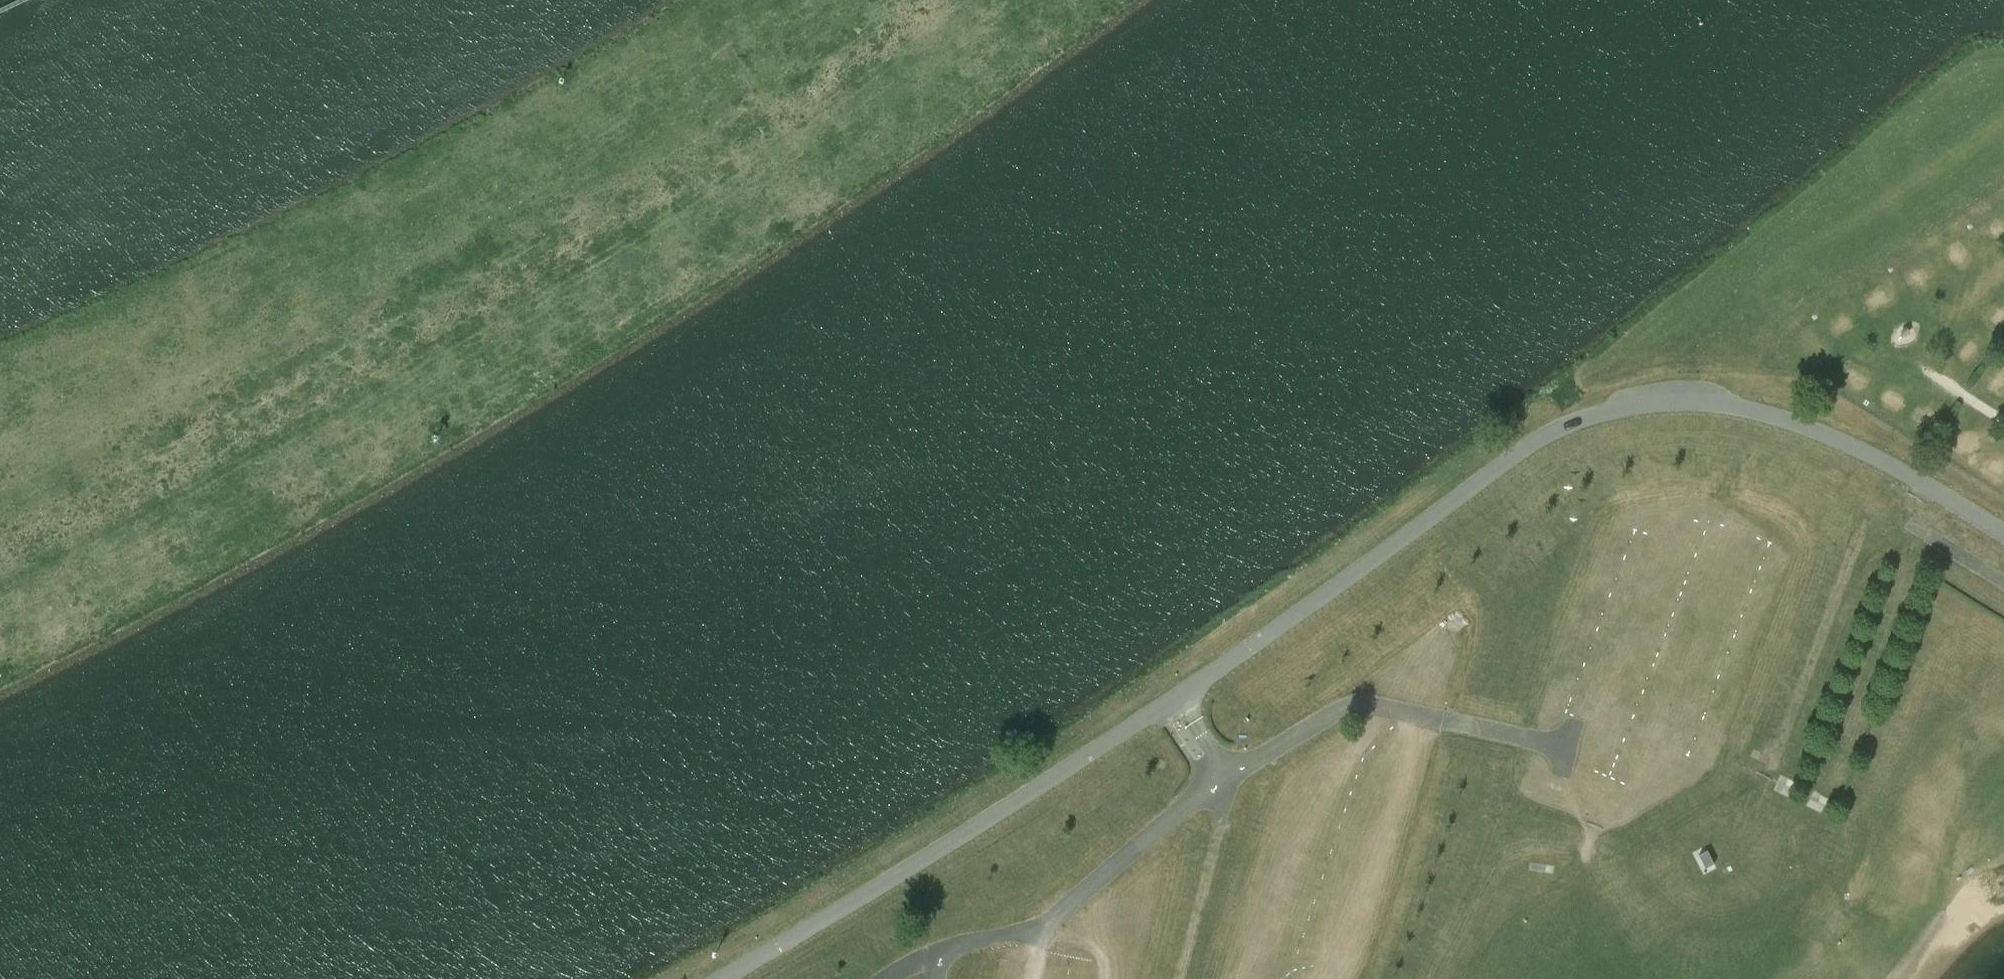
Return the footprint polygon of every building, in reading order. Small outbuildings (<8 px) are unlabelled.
[(2003,322),(2003,308),(1994,318),(2001,325),(2003,322)] [(1982,379),(2001,394),(2003,389),(2003,369),(1995,362),(1982,379)] [(1698,855),(1705,868),(1714,864),(1707,850),(1698,855)]
